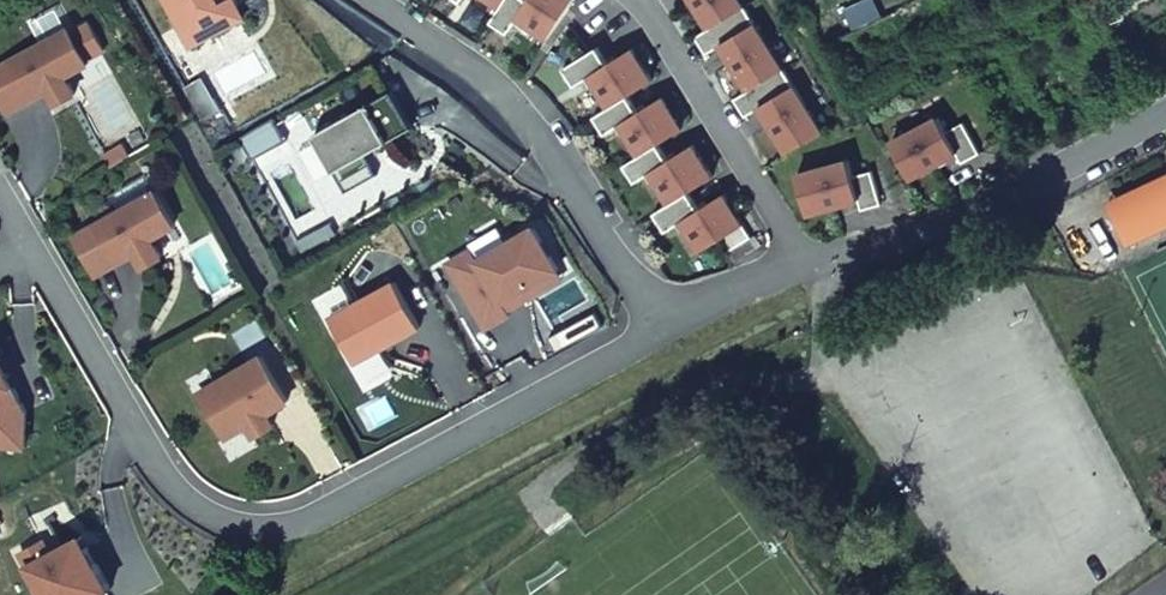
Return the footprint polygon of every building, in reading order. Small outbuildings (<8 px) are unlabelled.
[(212,0),(144,0),(177,58),(228,30),(212,0)] [(502,9),(490,28),(507,38),(515,24),(547,44),(574,0),(528,0),(527,2),(523,0),(487,0),(502,9)] [(815,129),(734,0),(685,0),(706,33),(695,39),(703,51),(720,41),(753,94),(739,103),(746,114),(763,104),(789,145),(815,129)] [(0,75),(0,84),(18,116),(37,105),(46,119),(65,108),(54,90),(79,76),(59,42),(0,75)] [(594,43),(553,69),(568,93),(588,81),(606,110),(588,121),(601,140),(621,128),(641,160),(627,169),(634,181),(647,172),(671,210),(656,220),(663,232),(681,220),(699,249),(716,238),(724,251),(745,238),(719,197),(697,211),(686,193),(711,178),(690,145),(663,162),(653,147),(680,130),(659,97),(635,112),(627,100),(653,84),(628,46),(605,60),(594,43)] [(405,131),(384,94),(305,139),(342,202),(374,183),(359,158),(405,131)] [(936,121),(894,144),(913,180),(958,155),(964,167),(982,157),(961,120),(941,131),(936,121)] [(848,162),(798,175),(808,213),(859,200),(862,214),(879,209),(871,177),(853,181),(848,162)] [(1114,194),(1133,241),(1165,229),(1165,173),(1114,194)] [(147,202),(86,238),(108,277),(128,265),(135,279),(154,268),(143,250),(167,236),(147,202)] [(529,233),(473,266),(468,256),(441,272),(480,337),(505,322),(501,315),(558,282),(529,233)] [(405,336),(379,291),(321,325),(347,370),(405,336)] [(256,365),(195,403),(223,447),(283,410),(256,365)] [(0,383),(0,455),(18,455),(19,415),(0,383)] [(262,423),(243,435),(250,446),(269,434),(262,423)] [(57,551),(20,558),(39,594),(102,594),(106,593),(77,540),(57,551)]
